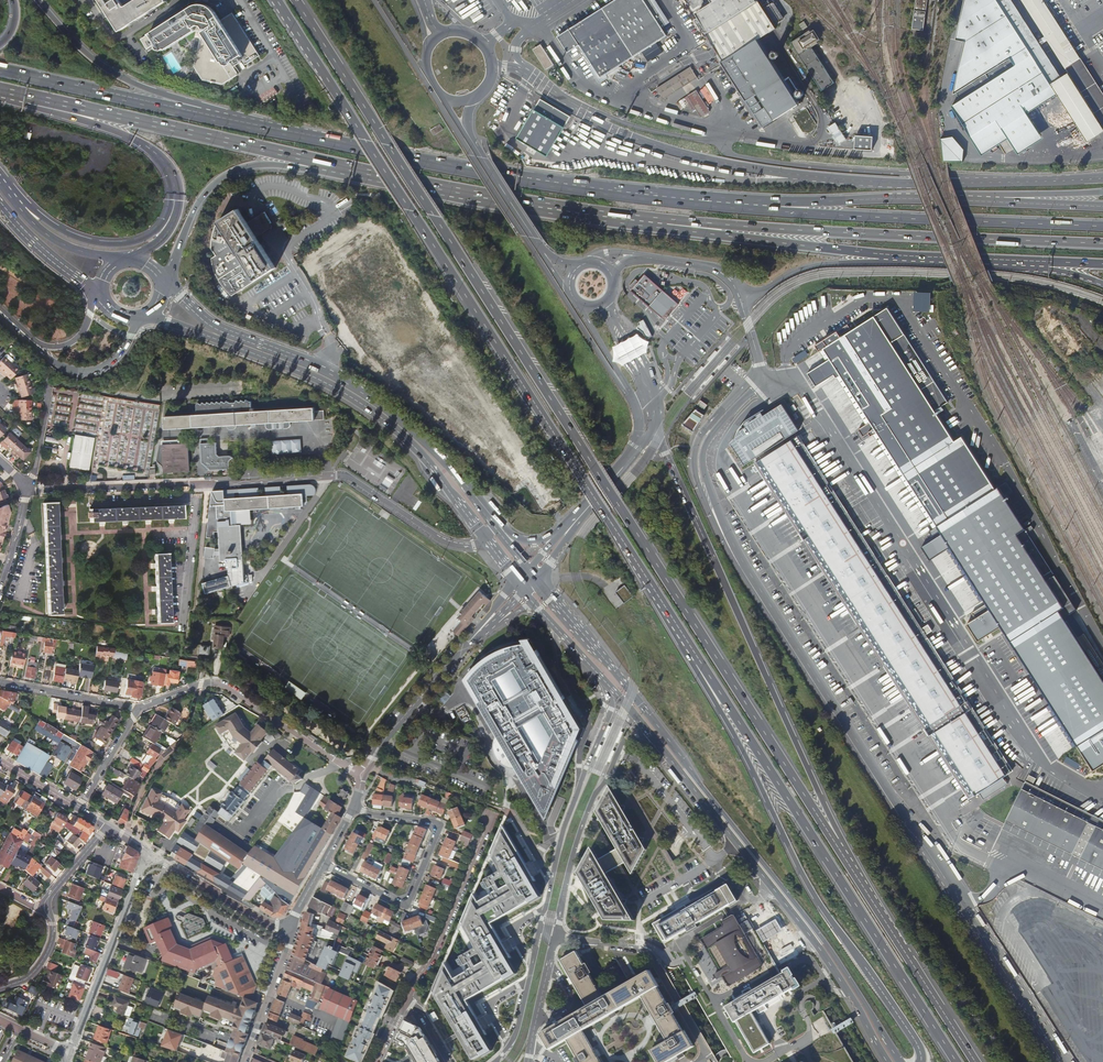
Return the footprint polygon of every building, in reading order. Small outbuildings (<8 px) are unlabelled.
[(166,0),(99,0),(104,8),(110,17),(119,31),(129,25),(138,19),(148,13),(157,7),(166,1),(166,0)] [(558,37),(568,53),(580,45),(601,78),(607,74),(619,66),(667,36),(644,0),(615,0),(558,37)] [(762,128),(775,120),(774,119),(802,102),(761,38),(776,28),(758,0),(713,0),(714,2),(698,13),(700,17),(696,19),(696,20),(695,20),(695,21),(696,21),(700,28),(701,29),(702,28),(703,30),(702,31),(706,37),(707,37),(708,37),(709,40),(709,41),(712,47),(713,47),(713,48),(714,48),(718,54),(718,55),(718,56),(722,62),(721,63),(722,65),(762,128)] [(913,31),(925,32),(928,0),(916,0),(913,31)] [(951,106),(980,151),(996,140),(1005,135),(1015,150),(1040,134),(1027,114),(1058,94),(1052,84),(997,0),(965,0),(956,40),(964,41),(964,42),(965,43),(963,49),(974,65),(958,75),(953,95),(956,93),(961,100),(951,106)] [(1052,84),(1062,78),(1040,45),(1038,46),(1036,42),(1038,41),(1012,0),(997,0),(1052,84)] [(1102,126),(1102,95),(1042,0),(1023,0),(1046,36),(1048,40),(1102,126)] [(260,55),(233,13),(220,21),(214,13),(212,14),(209,10),(207,10),(207,8),(202,7),(201,9),(199,8),(196,10),(193,7),(141,39),(147,49),(151,46),(153,48),(156,47),(157,49),(162,50),(164,49),(165,50),(195,30),(202,32),(194,66),(203,80),(222,84),(238,74),(231,62),(240,56),(246,64),(253,60),(257,58),(259,56),(260,55)] [(664,15),(660,18),(665,25),(669,22),(664,15)] [(804,21),(799,24),(803,30),(808,27),(804,21)] [(818,43),(810,30),(791,43),(822,91),(834,83),(812,47),(818,43)] [(1038,41),(1036,42),(1038,46),(1040,45),(1048,40),(1046,36),(1038,41)] [(554,65),(541,44),(533,49),(546,70),(554,65)] [(619,66),(607,74),(609,78),(613,79),(614,79),(615,75),(617,76),(619,72),(621,72),(623,68),(619,66)] [(690,83),(697,78),(691,67),(656,89),(664,99),(681,88),(690,83)] [(1088,140),(1102,131),(1102,129),(1068,74),(1062,78),(1052,84),(1058,94),(1088,140)] [(710,111),(697,90),(687,96),(701,117),(710,111)] [(540,99),(522,130),(517,139),(546,157),(570,116),(540,99)] [(803,118),(801,120),(800,122),(800,124),(801,126),(802,128),(803,129),(806,130),(808,129),(810,129),(811,127),(812,125),(812,123),(812,121),(811,119),(809,118),(807,117),(805,117),(803,118)] [(434,136),(443,129),(440,124),(430,130),(434,136)] [(957,156),(956,162),(963,162),(964,149),(953,136),(941,138),(942,145),(948,144),(957,156)] [(856,138),(855,149),(872,150),(873,138),(856,138)] [(947,161),(956,162),(957,156),(948,144),(942,145),(944,161),(947,161)] [(274,206),(271,200),(266,202),(272,214),(277,212),(274,206)] [(248,223),(239,209),(218,221),(220,223),(216,226),(215,228),(214,230),(214,232),(213,236),(212,239),(212,241),(211,243),(211,246),(211,249),(216,255),(212,258),(212,259),(212,262),(213,265),(214,268),(214,270),(215,273),(216,275),(216,274),(217,277),(214,278),(215,281),(219,279),(219,280),(221,283),(222,285),(223,286),(224,288),(227,290),(228,291),(229,293),(232,296),(276,268),(256,237),(248,223)] [(265,231),(273,227),(264,213),(256,218),(248,223),(256,237),(265,231)] [(645,273),(632,289),(664,317),(668,311),(672,307),(675,309),(680,303),(645,273)] [(636,279),(630,286),(632,288),(638,281),(636,279)] [(935,304),(931,304),(932,292),(915,291),(914,310),(934,311),(935,304)] [(950,547),(986,603),(972,612),(975,618),(967,623),(978,640),(1000,626),(1091,769),(1102,761),(1102,661),(1084,631),(1078,635),(1065,616),(1076,608),(1028,532),(1033,528),(1031,524),(1025,528),(1005,497),(1013,492),(1006,481),(995,488),(962,436),(954,440),(935,410),(948,402),(888,307),(852,330),(848,324),(814,345),(818,351),(823,348),(830,358),(807,372),(816,386),(834,374),(836,377),(840,375),(870,421),(858,429),(862,436),(869,432),(871,435),(876,432),(937,526),(928,532),(931,536),(940,531),(942,534),(921,547),(930,560),(950,547)] [(644,319),(638,322),(640,324),(637,328),(643,332),(647,338),(653,335),(644,319)] [(618,344),(614,346),(615,353),(614,360),(619,362),(624,365),(628,362),(632,360),(636,357),(640,356),(644,353),(648,352),(649,346),(650,341),(643,337),(638,332),(634,335),(630,337),(626,340),(622,341),(618,344)] [(806,349),(793,358),(796,363),(809,354),(806,349)] [(3,357),(10,363),(12,361),(12,360),(7,354),(5,354),(3,357)] [(0,360),(0,373),(1,373),(10,363),(3,357),(0,360)] [(10,363),(1,373),(4,376),(5,375),(10,379),(17,370),(10,363)] [(14,384),(15,388),(29,384),(26,374),(14,378),(16,384),(14,384)] [(29,384),(15,388),(17,392),(19,391),(21,397),(32,394),(29,384)] [(806,425),(790,399),(748,425),(731,444),(744,465),(806,425)] [(16,406),(16,410),(30,410),(30,400),(18,400),(14,400),(12,401),(12,406),(16,406)] [(188,415),(164,416),(165,429),(192,427),(194,427),(197,427),(227,425),(237,424),(244,424),(250,424),(253,423),(255,423),(266,423),(290,421),(324,419),(324,410),(314,411),(314,407),(254,411),(254,408),(252,408),(251,401),(242,402),(231,402),(227,400),(226,403),(222,401),(221,403),(217,401),(216,403),(212,401),(211,403),(197,404),(197,414),(188,415)] [(707,405),(701,400),(698,404),(704,409),(707,405)] [(30,410),(16,410),(16,414),(18,414),(18,420),(30,420),(30,410)] [(8,432),(1,440),(4,443),(2,445),(6,449),(8,447),(15,439),(20,433),(13,427),(8,432)] [(5,430),(0,436),(0,440),(1,440),(8,432),(5,430)] [(94,438),(74,435),(69,467),(88,471),(94,438)] [(803,445),(798,436),(755,463),(769,485),(768,485),(771,490),(772,489),(774,492),(773,492),(776,497),(777,496),(782,504),(781,505),(784,509),(785,509),(838,591),(836,592),(852,615),(853,615),(860,626),(859,627),(879,659),(880,658),(882,661),(881,661),(892,679),(893,678),(895,681),(901,677),(976,794),(979,792),(984,799),(1009,783),(1006,779),(1005,780),(1003,777),(1006,775),(1006,774),(1009,772),(1010,773),(1012,771),(985,729),(979,733),(949,685),(953,682),(952,681),(953,680),(938,656),(946,652),(941,645),(934,650),(820,471),(821,470),(818,466),(817,467),(814,462),(815,462),(812,457),(811,458),(810,456),(811,455),(808,451),(807,452),(803,445)] [(203,438),(200,439),(201,456),(202,462),(203,463),(202,465),(204,468),(208,470),(209,469),(211,470),(229,469),(230,469),(231,468),(233,467),(234,466),(235,464),(235,463),(235,461),(235,460),(234,458),(233,457),(231,456),(230,456),(228,455),(227,455),(220,456),(217,454),(217,442),(208,443),(208,438),(203,438)] [(15,439),(8,447),(11,450),(9,452),(13,455),(22,445),(15,439)] [(272,453),(302,452),(302,439),(272,440),(272,453)] [(167,444),(162,445),(164,473),(190,471),(188,443),(170,444),(170,441),(167,442),(167,444)] [(29,452),(22,445),(13,455),(17,459),(19,457),(22,460),(29,452)] [(212,491),(209,519),(211,519),(211,522),(208,522),(207,537),(214,538),(214,532),(219,531),(220,548),(215,548),(206,546),(205,557),(214,558),(215,551),(220,551),(221,561),(228,560),(229,575),(203,583),(206,593),(232,586),(245,582),(243,559),(241,525),(232,525),(231,511),(250,509),(304,506),(304,502),(307,502),(307,496),(314,495),(315,493),(309,484),(287,485),(288,494),(281,495),(280,486),(273,486),(265,487),(266,496),(259,496),(258,487),(248,488),(239,489),(239,497),(225,498),(224,490),(212,491)] [(58,514),(58,503),(44,504),(45,539),(48,591),(49,616),(63,616),(62,607),(61,584),(60,561),(59,538),(58,514)] [(7,505),(1,507),(0,509),(0,544),(4,529),(3,529),(4,525),(5,526),(9,512),(7,505)] [(182,506),(182,505),(89,509),(90,523),(99,522),(102,522),(105,522),(109,522),(122,521),(125,521),(127,521),(128,521),(145,520),(146,520),(148,520),(151,520),(164,520),(168,519),(171,519),(174,519),(183,519),(182,506)] [(231,511),(232,525),(241,525),(251,524),(250,509),(231,511)] [(168,564),(168,553),(154,554),(154,563),(154,566),(154,569),(155,586),(155,589),(155,592),(155,609),(156,612),(156,615),(156,624),(170,623),(168,564)] [(606,587),(601,591),(616,610),(633,596),(619,577),(610,584),(606,587)] [(453,631),(459,636),(472,622),(469,620),(471,618),(472,616),(484,603),(486,605),(490,600),(480,591),(464,609),(465,609),(463,611),(462,613),(461,613),(457,617),(457,619),(457,620),(459,621),(460,620),(461,619),(462,620),(453,631)] [(230,627),(215,625),(214,634),(213,633),(213,639),(215,640),(214,647),(223,648),(224,635),(229,635),(230,627)] [(2,646),(3,636),(10,637),(8,648),(12,648),(12,646),(15,633),(1,631),(0,637),(0,645),(2,646)] [(37,636),(29,635),(27,644),(32,644),(33,639),(36,640),(37,636)] [(51,638),(42,637),(41,641),(43,642),(44,642),(43,652),(45,653),(51,653),(52,649),(54,650),(56,639),(53,639),(53,642),(50,641),(51,638)] [(502,649),(490,655),(461,680),(462,682),(464,681),(493,730),(495,734),(494,736),(493,738),(492,741),(491,744),(491,746),(491,749),(491,751),(492,752),(492,754),(493,755),(493,757),(494,758),(495,759),(496,760),(497,761),(498,762),(499,763),(500,764),(502,765),(503,766),(504,767),(506,767),(507,767),(509,768),(510,768),(512,768),(513,768),(515,768),(516,768),(516,769),(519,773),(544,814),(577,739),(582,728),(576,718),(567,704),(565,700),(560,691),(536,650),(535,650),(536,652),(533,654),(527,643),(509,647),(502,649)] [(210,654),(211,646),(201,645),(200,653),(210,654)] [(114,648),(96,646),(94,656),(100,657),(100,656),(104,656),(108,657),(112,658),(114,649),(114,648)] [(127,651),(114,649),(112,658),(126,661),(127,651)] [(11,651),(9,663),(15,664),(15,662),(23,664),(25,653),(21,653),(20,651),(18,651),(16,652),(11,651)] [(28,663),(25,677),(33,678),(36,665),(28,663)] [(90,678),(93,665),(79,663),(78,671),(77,676),(81,677),(86,678),(86,677),(90,678)] [(64,668),(55,667),(52,680),(62,682),(62,680),(64,669),(64,668)] [(164,674),(165,669),(158,668),(157,672),(152,671),(151,676),(150,680),(150,684),(162,686),(162,684),(164,674)] [(78,671),(64,669),(62,680),(69,681),(69,682),(75,683),(77,676),(78,671)] [(164,674),(162,684),(167,685),(168,681),(175,682),(177,671),(168,670),(168,674),(164,674)] [(251,684),(247,682),(246,683),(251,686),(256,679),(254,678),(251,684)] [(104,680),(102,690),(116,692),(118,682),(104,680)] [(306,693),(289,681),(286,684),(304,696),(306,693)] [(464,681),(462,682),(492,731),(493,730),(464,681)] [(125,685),(124,693),(131,695),(131,696),(138,698),(138,696),(139,692),(141,693),(142,689),(140,689),(140,688),(139,688),(140,685),(133,684),(133,687),(125,685)] [(286,684),(284,688),(301,700),(304,696),(286,684)] [(9,703),(12,704),(14,693),(0,690),(0,697),(9,703)] [(4,711),(9,703),(0,697),(0,708),(4,711)] [(204,706),(213,721),(224,714),(215,699),(204,706)] [(54,718),(63,719),(65,708),(65,707),(61,706),(57,705),(57,704),(53,703),(51,715),(55,716),(54,718)] [(79,722),(85,723),(92,725),(94,716),(86,714),(86,712),(88,707),(82,706),(81,711),(79,722)] [(65,708),(63,719),(75,721),(77,710),(74,710),(71,709),(65,708)] [(167,713),(164,719),(169,722),(173,725),(178,716),(180,713),(172,708),(168,714),(167,713)] [(236,712),(215,724),(216,727),(222,737),(229,746),(235,750),(234,752),(245,761),(252,752),(254,753),(263,741),(262,740),(264,737),(268,732),(258,723),(257,724),(253,729),(252,730),(251,731),(245,727),(238,715),(236,712)] [(157,715),(150,725),(161,732),(162,733),(169,722),(164,719),(157,715)] [(104,720),(98,717),(97,724),(101,726),(110,732),(111,732),(118,720),(111,716),(107,722),(104,720)] [(5,737),(11,727),(0,720),(0,734),(5,737)] [(39,720),(34,728),(58,742),(63,734),(39,720)] [(150,725),(149,725),(146,729),(148,730),(143,738),(156,745),(157,744),(155,743),(161,732),(150,725)] [(110,732),(101,726),(94,737),(102,742),(106,735),(108,736),(110,732)] [(176,726),(175,726),(173,728),(183,734),(184,731),(176,726)] [(273,734),(270,730),(265,738),(270,743),(276,739),(278,738),(281,735),(277,732),(273,734)] [(58,742),(50,755),(60,761),(63,757),(65,758),(70,749),(59,743),(62,738),(75,746),(72,751),(74,752),(75,753),(80,744),(75,741),(70,738),(63,734),(58,742)] [(176,741),(166,734),(163,738),(170,742),(169,744),(170,746),(176,741)] [(38,774),(49,755),(33,745),(35,742),(28,738),(15,761),(38,774)] [(544,814),(519,773),(526,787),(544,818),(578,741),(577,739),(544,814)] [(11,741),(6,749),(16,755),(21,747),(19,746),(12,741),(11,741)] [(93,752),(80,744),(75,753),(71,761),(68,765),(80,772),(93,752)] [(151,744),(146,752),(151,756),(154,757),(159,749),(151,744)] [(267,762),(272,766),(288,779),(294,784),(296,784),(302,779),(299,775),(301,772),(290,763),(281,755),(274,750),(270,754),(265,760),(267,762)] [(151,766),(156,759),(154,758),(154,757),(151,756),(150,757),(146,754),(141,762),(144,764),(141,769),(147,772),(151,766)] [(131,758),(129,762),(138,767),(139,768),(141,766),(139,762),(131,758)] [(219,814),(228,821),(233,815),(234,816),(245,801),(245,800),(249,795),(249,794),(250,792),(251,792),(255,787),(272,766),(267,762),(264,766),(259,763),(260,762),(259,761),(258,762),(257,761),(256,763),(257,763),(257,764),(255,767),(254,766),(252,768),(252,769),(253,770),(252,771),(241,783),(240,784),(238,786),(239,787),(237,790),(236,791),(235,793),(234,792),(233,793),(222,807),(223,808),(220,811),(212,806),(210,808),(219,814)] [(38,775),(45,779),(51,768),(48,766),(50,764),(46,762),(38,775)] [(139,768),(138,767),(137,770),(130,766),(125,775),(129,777),(135,781),(140,773),(145,776),(147,772),(141,769),(139,768)] [(124,774),(114,768),(111,772),(122,778),(124,774)] [(81,778),(70,772),(63,783),(74,790),(81,778)] [(1029,775),(1025,783),(1032,787),(1036,779),(1029,775)] [(135,781),(129,777),(122,789),(123,790),(134,796),(140,784),(135,781)] [(374,795),(373,805),(383,805),(383,796),(384,786),(384,785),(386,780),(383,778),(374,795)] [(6,803),(13,790),(11,789),(9,788),(10,787),(6,784),(5,786),(0,795),(0,800),(6,803)] [(122,789),(112,784),(111,786),(107,784),(103,791),(106,792),(103,796),(112,801),(113,799),(116,802),(123,790),(122,789)] [(294,805),(292,809),(306,818),(310,812),(321,793),(315,789),(306,784),(302,790),(303,792),(310,797),(302,810),(294,805)] [(1006,822),(1102,870),(1100,876),(1102,878),(1102,823),(1091,817),(1089,823),(1056,806),(1058,801),(1024,784),(1006,822)] [(623,809),(609,786),(596,811),(601,821),(617,849),(621,855),(625,863),(632,875),(647,849),(643,843),(641,839),(623,809)] [(183,818),(189,809),(180,803),(174,812),(165,805),(156,801),(160,792),(153,789),(150,787),(138,809),(140,810),(157,818),(162,821),(156,830),(166,838),(167,838),(173,829),(177,832),(185,820),(183,818)] [(344,798),(343,799),(344,800),(345,798),(346,799),(346,798),(345,797),(347,794),(348,795),(349,794),(348,793),(348,792),(347,791),(347,792),(343,790),(344,789),(343,788),(342,790),(341,789),(341,790),(342,791),(340,794),(339,793),(338,795),(340,796),(344,798)] [(23,811),(31,797),(19,790),(11,804),(23,811)] [(23,811),(22,812),(23,813),(24,811),(35,817),(46,798),(34,791),(31,797),(23,811)] [(419,804),(428,808),(432,799),(423,795),(422,796),(421,800),(419,804)] [(342,807),(325,796),(319,804),(333,813),(323,829),(332,834),(332,833),(342,818),(338,815),(342,807)] [(393,797),(383,796),(383,805),(392,806),(393,797)] [(400,798),(399,807),(402,807),(402,808),(412,809),(413,799),(400,798)] [(432,799),(428,808),(443,814),(447,805),(440,802),(440,803),(432,799)] [(124,809),(117,821),(124,826),(126,821),(127,816),(127,813),(128,811),(129,807),(124,804),(122,807),(124,809)] [(63,809),(58,806),(51,817),(53,818),(57,812),(61,814),(63,809)] [(207,814),(206,814),(215,820),(219,814),(210,808),(208,812),(207,814)] [(449,811),(453,820),(462,816),(458,808),(449,811)] [(61,814),(57,812),(53,818),(49,826),(58,832),(62,825),(65,821),(67,817),(61,814)] [(206,814),(201,822),(210,827),(215,820),(206,814)] [(72,825),(77,816),(73,815),(68,823),(72,825)] [(77,837),(81,841),(83,843),(86,838),(90,831),(92,828),(91,825),(77,816),(72,825),(81,831),(77,837)] [(462,816),(453,820),(457,829),(466,825),(462,816)] [(68,823),(65,821),(62,825),(66,828),(73,834),(77,837),(81,831),(72,825),(68,823)] [(210,827),(201,822),(195,831),(200,834),(197,840),(199,842),(201,843),(210,849),(212,850),(214,852),(231,863),(234,866),(240,870),(243,865),(242,864),(244,862),(243,862),(249,855),(210,827)] [(15,824),(10,833),(22,840),(29,827),(24,825),(22,828),(15,824)] [(188,826),(183,834),(195,842),(196,840),(197,840),(200,834),(195,831),(190,827),(188,826)] [(378,826),(374,834),(377,835),(377,836),(386,840),(390,832),(381,827),(381,828),(378,826)] [(22,840),(34,847),(37,841),(42,833),(44,829),(40,827),(37,832),(29,827),(22,840)] [(323,829),(312,846),(322,851),(332,834),(323,829)] [(479,902),(492,924),(528,902),(529,902),(530,903),(541,897),(532,881),(524,868),(527,866),(506,829),(493,858),(499,867),(498,867),(500,871),(485,880),(489,887),(490,889),(493,887),(496,891),(493,893),(493,894),(479,902)] [(464,831),(462,836),(471,839),(473,835),(464,831)] [(9,832),(5,839),(6,841),(4,842),(0,849),(0,861),(2,862),(1,864),(7,868),(10,863),(17,850),(22,840),(10,833),(9,832)] [(354,833),(350,841),(358,845),(359,844),(362,837),(363,837),(359,835),(355,833),(354,833)] [(58,834),(55,838),(62,844),(65,840),(58,834)] [(77,837),(73,834),(67,841),(74,848),(81,841),(77,837)] [(414,835),(411,843),(420,847),(423,838),(414,835)] [(471,839),(462,836),(460,840),(466,842),(464,845),(468,847),(471,839)] [(50,856),(52,858),(56,854),(60,850),(59,850),(63,845),(62,844),(55,838),(49,848),(46,853),(50,856)] [(447,838),(444,847),(453,850),(455,851),(456,848),(454,847),(456,842),(447,838)] [(43,850),(46,853),(49,848),(39,842),(37,841),(34,847),(36,848),(43,850)] [(358,845),(350,841),(346,850),(354,854),(358,845)] [(234,866),(231,863),(227,869),(226,869),(222,875),(200,862),(207,852),(208,852),(210,849),(201,843),(193,855),(182,848),(178,854),(173,852),(172,853),(171,856),(191,868),(220,885),(234,866)] [(365,850),(361,858),(365,860),(366,860),(374,845),(369,843),(369,844),(368,845),(366,849),(365,850)] [(420,847),(411,843),(407,852),(416,856),(420,847)] [(136,852),(126,846),(121,859),(118,858),(116,864),(119,865),(118,867),(131,872),(138,857),(136,852)] [(322,851),(312,846),(304,860),(299,858),(297,862),(301,864),(297,871),(266,853),(261,861),(250,853),(249,855),(243,862),(244,862),(262,875),(260,877),(276,893),(278,890),(286,894),(283,899),(290,904),(296,893),(302,884),(322,851)] [(453,850),(444,847),(440,855),(443,857),(442,860),(451,864),(449,867),(458,871),(461,864),(453,861),(449,859),(453,850)] [(599,860),(592,847),(578,873),(580,876),(603,914),(606,920),(635,921),(625,904),(623,901),(607,873),(603,866),(599,860)] [(621,855),(617,849),(614,851),(612,852),(599,860),(603,866),(607,873),(620,866),(622,865),(625,863),(621,855)] [(17,850),(10,863),(16,867),(17,865),(24,869),(30,858),(17,850)] [(416,856),(407,852),(404,859),(411,862),(413,863),(416,856)] [(388,853),(384,862),(389,864),(393,855),(388,853)] [(52,858),(50,856),(45,863),(55,872),(58,869),(56,868),(59,864),(52,858)] [(35,861),(30,857),(30,858),(24,869),(24,870),(30,875),(31,875),(39,865),(38,864),(35,861)] [(375,861),(373,866),(381,870),(383,866),(375,861)] [(243,865),(240,870),(234,866),(220,885),(233,892),(232,894),(242,901),(243,899),(260,877),(262,875),(244,862),(242,864),(243,865)] [(360,871),(368,875),(373,866),(364,862),(360,871)] [(103,866),(94,863),(93,865),(89,864),(85,874),(97,879),(103,866)] [(373,866),(368,875),(377,879),(381,871),(381,870),(373,866)] [(445,870),(436,866),(432,875),(441,879),(445,870)] [(524,868),(532,881),(535,879),(527,866),(524,868)] [(401,867),(397,875),(406,879),(410,871),(401,867)] [(52,875),(44,869),(42,870),(44,872),(43,873),(49,878),(52,875)] [(31,875),(30,875),(22,883),(32,892),(40,883),(31,875)] [(115,875),(112,884),(122,888),(125,879),(115,875)] [(406,879),(397,875),(394,885),(403,888),(406,879)] [(260,877),(243,899),(249,902),(260,889),(261,890),(260,892),(260,893),(260,894),(260,895),(265,900),(260,909),(272,916),(280,917),(284,914),(290,904),(283,899),(276,893),(260,877)] [(444,878),(443,883),(451,887),(453,882),(444,878)] [(327,890),(336,894),(340,885),(331,881),(330,884),(325,881),(321,890),(326,893),(327,890)] [(111,884),(105,882),(100,894),(106,897),(116,901),(117,901),(118,897),(119,895),(121,890),(111,886),(111,884)] [(451,887),(443,883),(441,888),(449,891),(451,887)] [(83,888),(73,884),(68,897),(78,901),(83,888)] [(720,889),(721,889),(688,908),(686,905),(653,924),(663,942),(666,940),(667,941),(688,930),(689,932),(698,927),(697,924),(730,905),(739,901),(738,900),(729,884),(720,889)] [(340,885),(336,894),(344,898),(349,889),(340,885)] [(428,885),(424,894),(433,898),(437,889),(428,885)] [(490,889),(489,887),(475,895),(479,902),(493,894),(493,893),(496,891),(493,887),(490,889)] [(455,978),(467,1000),(504,979),(505,978),(506,980),(516,973),(507,958),(500,945),(502,943),(492,924),(479,902),(475,895),(474,893),(462,922),(474,944),(476,948),(461,957),(465,965),(469,963),(469,964),(471,968),(468,970),(469,970),(455,978)] [(433,898),(424,894),(420,903),(422,904),(420,907),(428,910),(433,898)] [(116,901),(106,897),(106,898),(100,895),(99,897),(100,897),(99,900),(104,902),(102,908),(112,913),(116,901)] [(359,895),(355,903),(363,907),(367,899),(359,895)] [(308,907),(328,916),(333,907),(314,897),(311,903),(308,907)] [(1049,900),(1042,903),(1046,912),(1052,909),(1049,900)] [(82,906),(68,901),(66,907),(72,910),(68,920),(67,920),(65,923),(72,926),(78,915),(82,906)] [(340,911),(345,913),(350,904),(345,902),(340,911)] [(350,904),(345,913),(350,915),(354,906),(353,906),(350,904)] [(373,913),(382,917),(386,908),(377,904),(373,913)] [(382,917),(379,922),(383,924),(383,923),(384,921),(389,923),(388,925),(390,926),(386,934),(391,936),(396,927),(393,925),(394,923),(390,921),(394,913),(386,908),(382,917)] [(365,911),(360,921),(367,924),(372,914),(365,911)] [(315,915),(307,912),(304,923),(301,932),(316,936),(321,937),(332,939),(334,933),(333,933),(326,930),(324,929),(324,927),(313,924),(312,924),(313,921),(315,915)] [(179,915),(175,916),(177,921),(178,920),(180,921),(179,924),(186,940),(187,941),(204,934),(203,931),(206,924),(203,919),(189,913),(187,914),(184,916),(183,917),(179,915)] [(347,916),(341,913),(337,921),(343,924),(347,916)] [(724,976),(729,985),(743,977),(746,981),(748,979),(750,982),(764,973),(769,981),(780,975),(778,971),(748,920),(739,925),(734,915),(722,922),(725,927),(703,940),(705,943),(719,967),(721,971),(724,976)] [(420,916),(411,920),(414,929),(423,925),(420,916)] [(169,918),(145,928),(152,943),(157,941),(164,957),(162,960),(163,961),(161,965),(193,977),(195,973),(196,973),(197,969),(217,961),(223,958),(217,945),(215,946),(214,944),(205,940),(189,947),(188,949),(179,945),(180,943),(169,918)] [(414,929),(411,920),(402,923),(405,932),(414,929)] [(98,923),(93,921),(91,927),(88,934),(89,935),(99,938),(104,926),(104,925),(98,923)] [(329,921),(329,923),(326,930),(333,933),(336,924),(329,921)] [(336,924),(333,933),(334,933),(339,935),(342,926),(336,924)] [(72,928),(67,926),(64,934),(75,939),(79,930),(72,928)] [(1028,935),(1024,929),(1019,932),(1023,938),(1028,935)] [(386,934),(380,931),(377,938),(382,941),(383,941),(388,943),(386,948),(393,952),(399,940),(391,936),(386,934)] [(316,936),(301,932),(299,936),(298,941),(314,947),(317,942),(314,941),(316,936)] [(99,938),(89,935),(84,947),(85,948),(94,951),(99,938)] [(72,942),(58,937),(57,942),(60,943),(59,944),(63,946),(62,948),(60,953),(72,957),(74,952),(73,951),(74,949),(70,948),(72,942)] [(217,961),(218,964),(233,958),(227,944),(210,938),(205,940),(214,944),(215,946),(217,945),(223,958),(217,961)] [(336,940),(334,949),(351,957),(354,949),(348,947),(347,949),(340,946),(343,940),(337,938),(336,940)] [(314,947),(298,941),(293,955),(305,960),(306,960),(308,954),(311,955),(314,947)] [(510,956),(502,943),(500,945),(507,958),(510,956)] [(339,952),(326,946),(317,966),(327,970),(330,963),(334,965),(339,952)] [(380,954),(383,950),(382,950),(374,946),(369,955),(380,960),(382,955),(380,954)] [(94,951),(85,948),(83,953),(91,956),(89,960),(95,963),(99,953),(94,951)] [(588,1007),(603,998),(576,951),(561,960),(561,961),(573,982),(588,1006),(588,1007)] [(147,960),(136,955),(135,957),(128,954),(126,962),(120,959),(118,964),(124,966),(123,967),(136,972),(136,971),(142,973),(147,960)] [(233,958),(218,964),(220,966),(216,968),(213,975),(216,982),(215,986),(245,998),(252,1000),(257,986),(243,954),(233,958)] [(304,964),(305,960),(293,955),(288,969),(314,981),(322,984),(324,979),(323,978),(323,977),(323,976),(322,975),(321,974),(319,973),(317,972),(313,968),(304,964)] [(380,960),(369,955),(367,960),(365,964),(368,966),(371,968),(373,969),(375,965),(377,966),(380,960)] [(358,960),(349,956),(340,976),(354,982),(363,963),(358,960)] [(48,962),(45,969),(48,970),(54,972),(57,966),(48,962)] [(467,1000),(455,978),(451,972),(445,962),(433,991),(473,1060),(481,1055),(481,1056),(492,1050),(483,1035),(475,1021),(478,1019),(467,1000)] [(465,965),(465,964),(451,972),(455,978),(469,970),(468,970),(471,968),(469,963),(465,965)] [(70,974),(76,976),(80,966),(75,964),(73,970),(72,969),(70,974)] [(77,978),(76,981),(84,984),(85,981),(86,981),(90,970),(86,969),(87,967),(80,964),(80,966),(76,976),(76,977),(77,978)] [(390,967),(386,976),(395,982),(398,977),(399,978),(401,973),(390,967)] [(119,979),(121,973),(109,968),(107,974),(119,979)] [(326,974),(313,968),(317,972),(319,973),(321,974),(322,975),(323,976),(323,977),(323,978),(324,979),(326,974)] [(288,969),(278,994),(287,998),(292,986),(301,990),(303,987),(308,989),(305,995),(310,997),(306,1007),(314,1009),(317,1002),(319,1003),(320,1001),(325,986),(322,984),(314,981),(288,969)] [(60,984),(63,976),(54,972),(48,970),(45,978),(43,977),(40,983),(43,984),(41,989),(51,993),(55,982),(60,984)] [(798,985),(789,970),(780,975),(769,981),(726,1007),(735,1022),(736,1021),(754,1053),(770,1044),(752,1012),(759,1008),(798,985)] [(603,998),(588,1007),(564,1021),(554,1026),(549,1029),(542,1034),(541,1034),(550,1049),(567,1040),(582,1030),(605,1017),(641,996),(657,987),(658,986),(659,986),(650,971),(633,980),(628,983),(611,993),(603,998)] [(724,976),(721,971),(714,975),(716,978),(717,980),(722,977),(724,976)] [(137,980),(125,976),(119,993),(131,997),(137,980)] [(71,989),(68,996),(79,1000),(84,988),(73,984),(68,982),(67,987),(71,989)] [(379,982),(370,1000),(369,1000),(364,1011),(366,1011),(359,1027),(358,1026),(357,1026),(353,1037),(354,1038),(346,1057),(356,1061),(357,1059),(363,1061),(368,1051),(367,1050),(374,1033),(381,1018),(386,1006),(388,1007),(392,997),(390,996),(393,990),(379,982)] [(39,989),(30,985),(28,992),(36,995),(39,989)] [(330,989),(325,986),(320,1001),(323,1004),(330,989)] [(667,1041),(683,1032),(658,989),(657,987),(641,996),(653,1015),(667,1040),(667,1041)] [(164,993),(151,988),(146,1002),(159,1007),(164,993)] [(359,1002),(330,989),(323,1004),(321,1010),(339,1018),(350,1023),(359,1002)] [(697,994),(696,992),(677,1003),(674,1005),(672,1006),(674,1011),(677,1009),(680,1008),(698,997),(697,994)] [(226,1052),(240,1057),(242,1051),(243,1051),(244,1048),(245,1045),(247,1040),(248,1038),(245,1037),(247,1033),(252,1018),(253,1019),(256,1011),(255,1010),(257,1007),(259,1003),(252,1000),(245,998),(243,1002),(240,1009),(236,1007),(237,1006),(210,995),(207,1003),(180,993),(174,1006),(183,1010),(181,1013),(189,1016),(190,1013),(194,1014),(201,1017),(204,1009),(212,1012),(211,1016),(219,1019),(220,1016),(223,1017),(231,1020),(231,1019),(236,1021),(233,1028),(235,1029),(237,1030),(235,1034),(234,1033),(231,1040),(230,1042),(229,1045),(226,1052)] [(7,1001),(4,1008),(22,1016),(26,1008),(21,1006),(24,1000),(16,996),(13,1001),(10,1000),(9,1002),(7,1001)] [(118,1007),(116,1013),(124,1016),(124,1015),(128,1006),(129,1002),(115,998),(113,1005),(118,1007)] [(274,1003),(269,1017),(278,1021),(285,1002),(276,999),(274,1003)] [(128,1006),(124,1015),(129,1017),(132,1008),(128,1006)] [(361,1018),(358,1026),(359,1027),(366,1011),(364,1011),(361,1018)] [(302,1018),(291,1013),(289,1020),(288,1021),(299,1025),(300,1025),(303,1026),(305,1020),(308,1021),(309,1021),(311,1022),(312,1019),(310,1018),(310,1017),(311,1015),(304,1012),(303,1014),(302,1018)] [(552,1022),(554,1026),(564,1021),(561,1017),(552,1022)] [(147,1024),(130,1018),(128,1023),(127,1023),(125,1028),(130,1030),(129,1033),(138,1037),(141,1028),(145,1029),(147,1024)] [(337,1045),(341,1046),(350,1023),(339,1018),(338,1022),(331,1039),(338,1042),(337,1045)] [(393,1042),(404,1048),(407,1049),(411,1056),(415,1061),(442,1061),(435,1049),(421,1026),(416,1023),(413,1022),(404,1018),(393,1042)] [(852,1019),(851,1018),(850,1019),(832,1029),(833,1032),(834,1034),(849,1026),(853,1023),(854,1022),(853,1020),(852,1019)] [(483,1035),(486,1033),(478,1019),(475,1021),(483,1035)] [(287,1032),(266,1023),(263,1033),(275,1038),(275,1039),(281,1041),(284,1036),(286,1036),(287,1032)] [(112,1030),(100,1026),(95,1039),(107,1043),(112,1030)] [(184,1035),(167,1029),(161,1046),(177,1052),(184,1035)] [(567,1040),(580,1061),(601,1061),(597,1056),(583,1033),(582,1030),(567,1040)] [(667,1041),(651,1050),(658,1061),(666,1061),(679,1055),(680,1054),(693,1046),(684,1031),(683,1032),(667,1041)] [(263,1033),(258,1044),(271,1049),(275,1039),(275,1038),(263,1033)] [(374,1033),(367,1050),(368,1051),(376,1034),(374,1033)] [(294,1037),(291,1045),(292,1046),(315,1056),(319,1048),(303,1041),(294,1037)] [(92,1042),(90,1048),(91,1049),(90,1052),(88,1055),(87,1059),(95,1061),(101,1061),(107,1047),(92,1042)] [(19,1049),(16,1056),(15,1056),(12,1061),(46,1061),(19,1049)] [(199,1059),(208,1061),(211,1061),(214,1054),(203,1050),(199,1059)] [(224,1051),(221,1057),(226,1059),(225,1061),(238,1061),(240,1057),(226,1052),(224,1051)] [(295,1051),(290,1061),(293,1061),(304,1061),(307,1056),(295,1051)]
